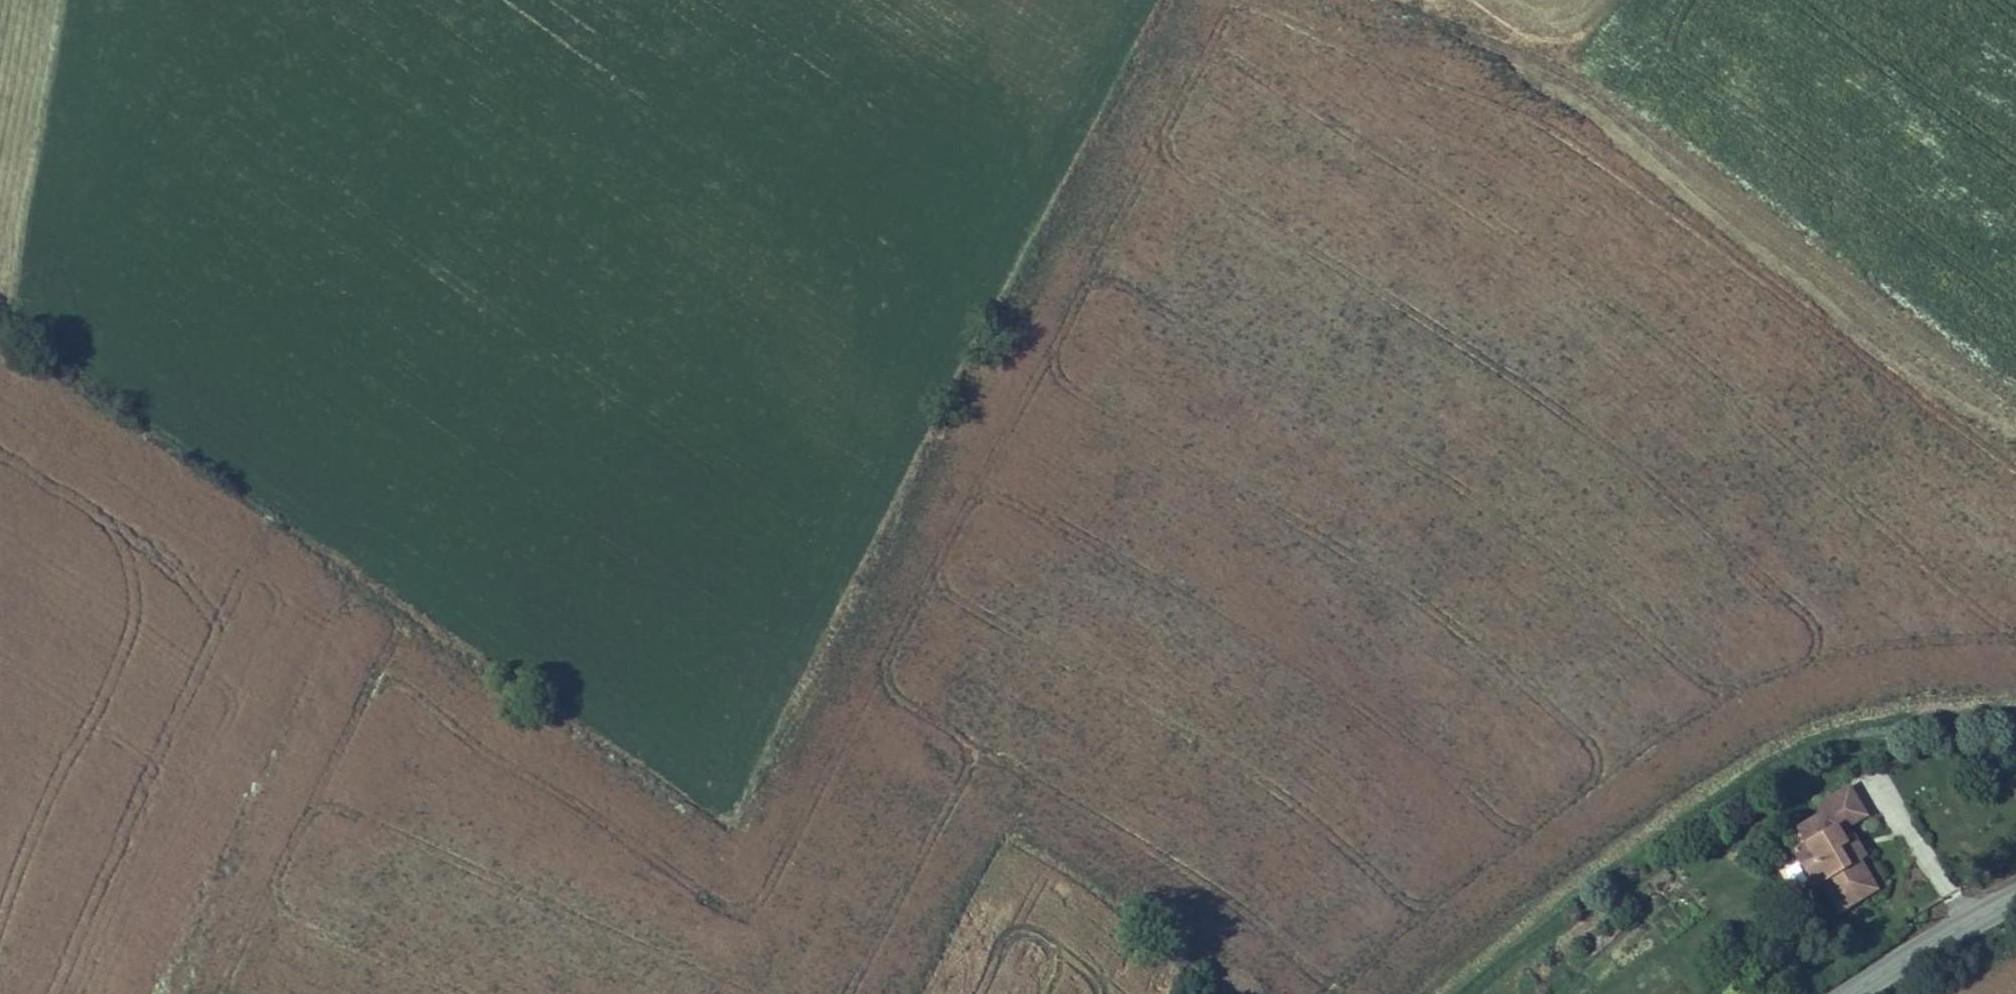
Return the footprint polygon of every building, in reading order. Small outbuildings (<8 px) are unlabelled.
[(1903,861),(1883,828),(1873,834),(1861,813),(1866,810),(1851,784),(1855,782),(1877,769),(1867,754),(1838,772),(1844,782),(1819,797),(1826,809),(1837,827),(1826,833),(1841,857),(1849,852),(1861,873),(1879,862),(1885,872),(1903,861)] [(1885,783),(1877,769),(1855,782),(1863,796),(1885,783)] [(1890,824),(1877,803),(1866,810),(1861,813),(1873,834),(1883,828),(1890,824)] [(1837,827),(1826,809),(1816,816),(1826,833),(1837,827)] [(1885,872),(1879,862),(1861,873),(1867,882),(1885,872)]
